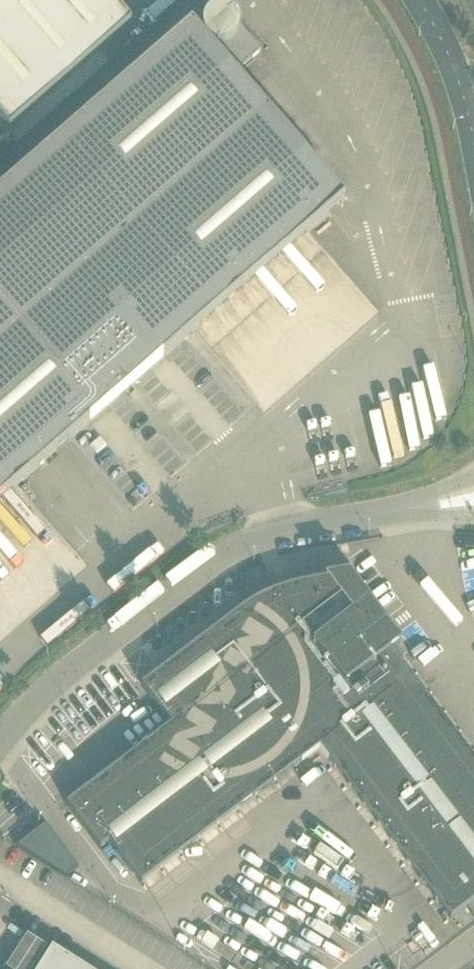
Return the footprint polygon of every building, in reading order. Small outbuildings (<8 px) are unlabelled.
[(9,130),(131,23),(110,0),(0,0),(0,120),(9,130)] [(202,27),(202,28),(202,30),(203,32),(203,33),(204,35),(204,36),(205,38),(206,39),(207,40),(208,41),(209,42),(211,43),(212,44),(213,45),(215,45),(216,46),(238,71),(261,51),(239,27),(239,25),(239,24),(238,22),(238,20),(237,19),(236,18),(235,16),(234,15),(233,14),(231,13),(230,12),(229,11),(227,11),(226,10),(224,10),(222,10),(221,10),(219,10),(218,10),(216,10),(214,11),(213,11),(211,12),(210,13),(209,14),(208,15),(207,16),(206,18),(205,19),(204,20),(203,22),(203,23),(203,25),(202,27)] [(0,193),(0,246),(126,392),(344,202),(191,27),(0,193)] [(126,392),(0,246),(0,502),(126,392)] [(338,481),(395,465),(390,448),(376,452),(373,443),(343,452),(337,429),(324,433),(338,481)] [(82,437),(87,443),(92,438),(87,432),(82,437)] [(275,593),(261,599),(248,607),(236,615),(141,687),(171,726),(66,806),(100,850),(109,843),(141,885),(320,749),(450,920),(473,902),(473,761),(391,652),(401,645),(400,643),(390,651),(385,644),(386,643),(375,629),(374,630),(335,579),(296,586),(296,588),(280,600),(275,593)] [(17,847),(65,878),(78,868),(45,825),(17,847)] [(7,968),(32,968),(46,948),(27,935),(6,968),(7,968)] [(164,945),(160,953),(169,957),(162,968),(211,968),(164,945)]
